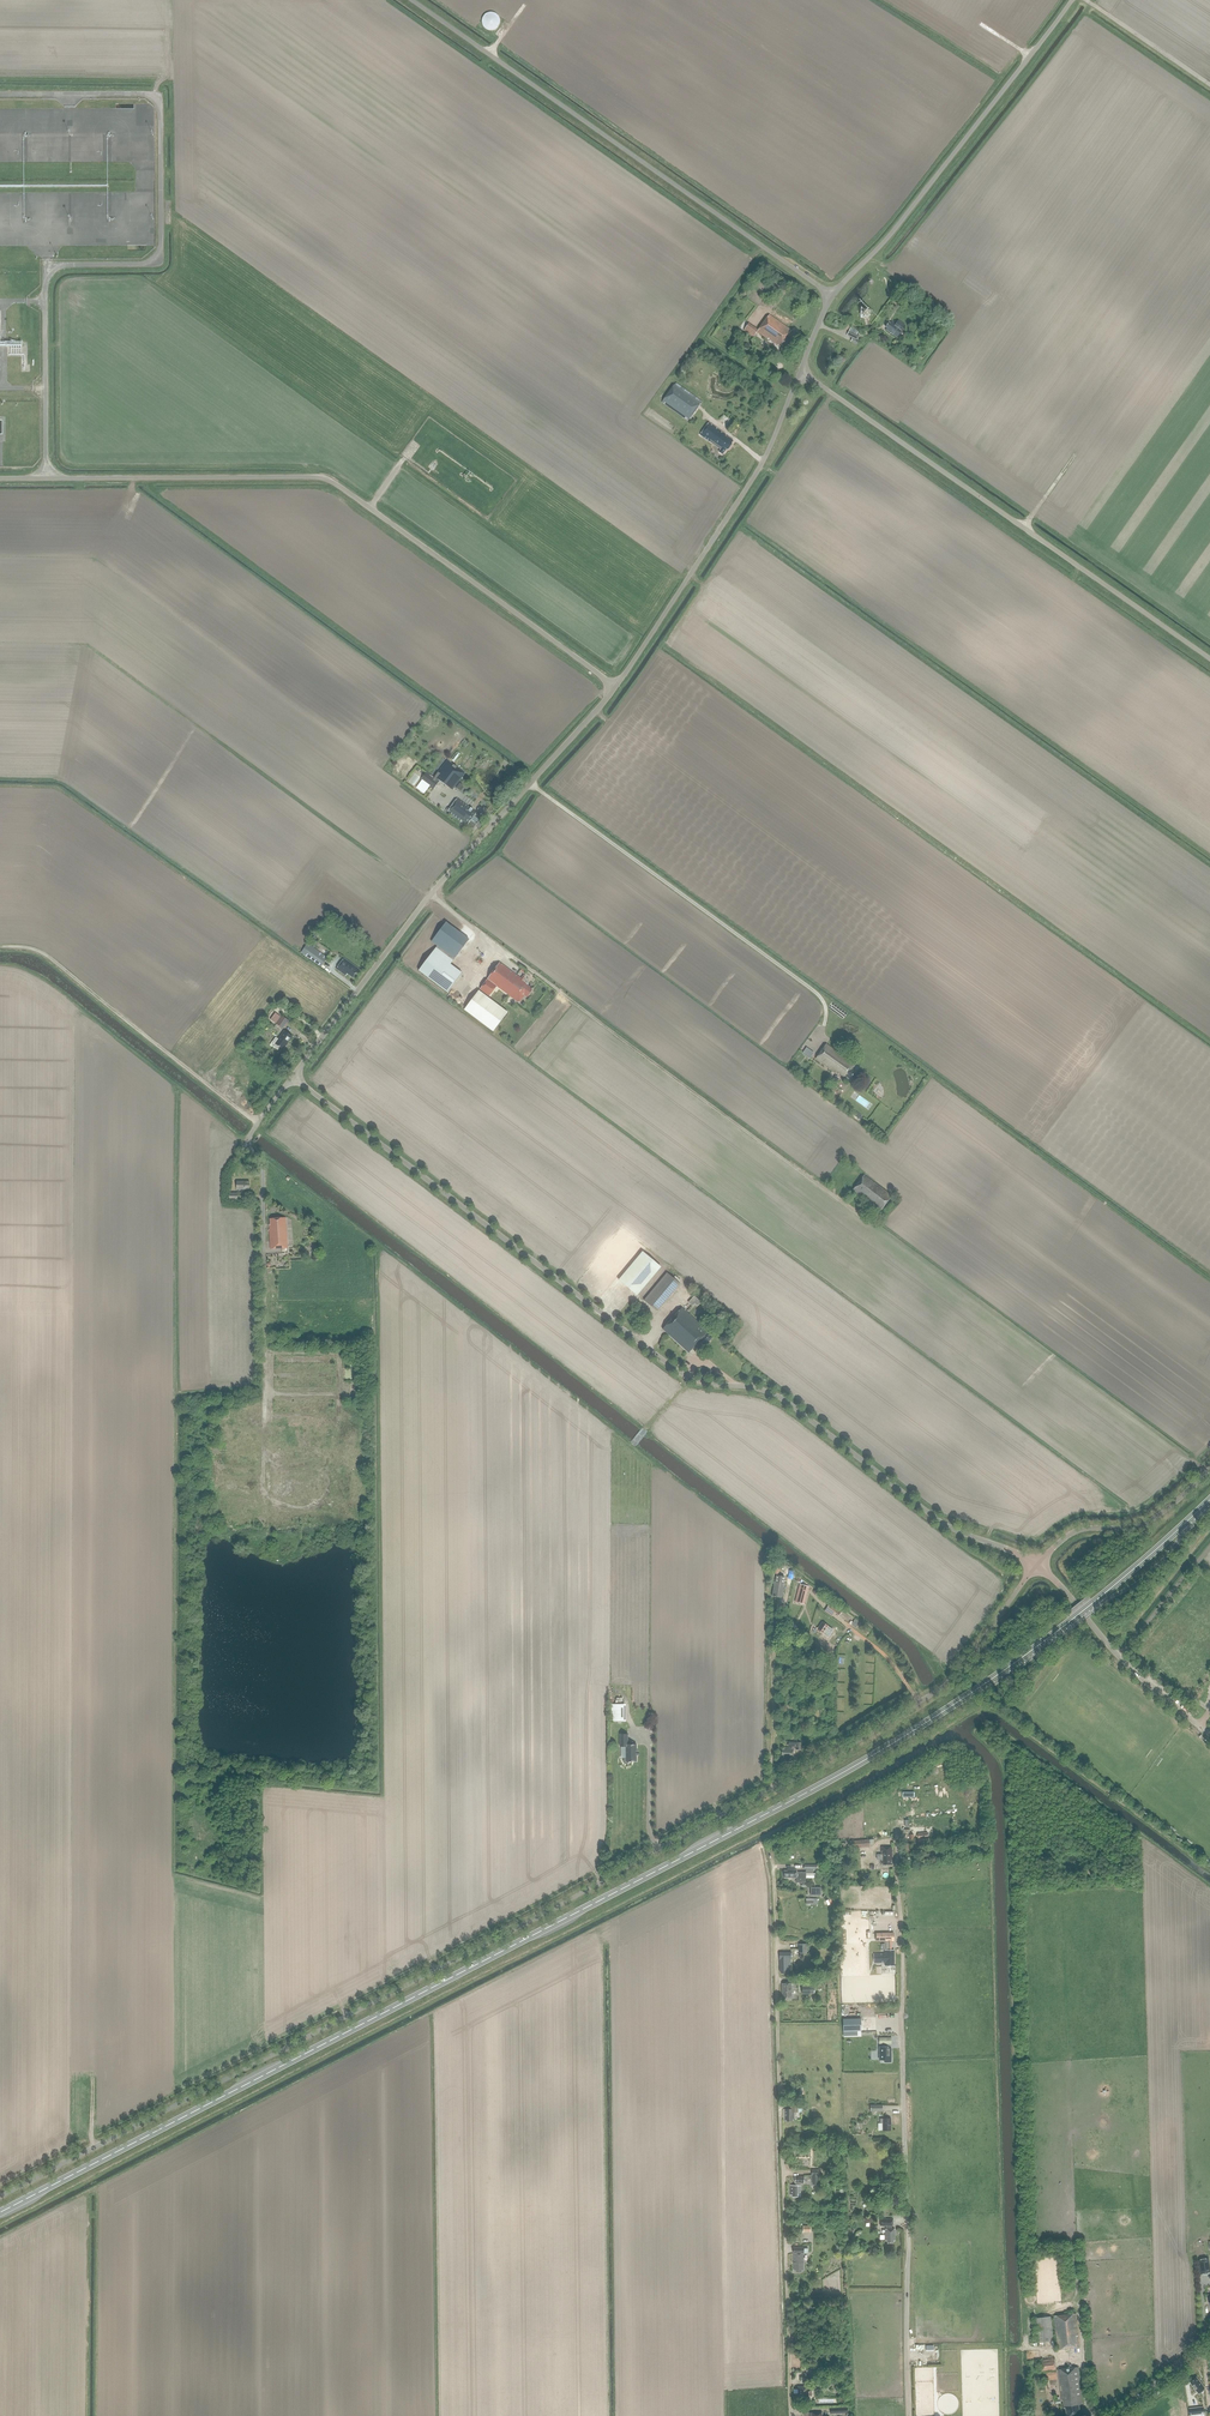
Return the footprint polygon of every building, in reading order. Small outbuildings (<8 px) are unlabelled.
[(489,31),(503,26),(499,12),(484,16),(489,31)] [(860,313),(861,317),(865,318),(867,317),(869,314),(869,310),(865,308),(862,309),(860,313)] [(758,330),(757,332),(779,348),(780,346),(788,351),(793,343),(786,338),(791,331),(769,315),(758,330)] [(899,321),(896,325),(892,322),(891,324),(889,323),(886,327),(888,328),(887,330),(897,337),(905,326),(899,321)] [(748,323),(744,329),(753,336),(755,334),(757,332),(758,330),(748,323)] [(857,331),(855,330),(851,328),(847,336),(853,339),(851,342),(857,345),(859,342),(857,341),(859,335),(856,334),(857,331)] [(673,385),(662,401),(689,419),(700,403),(673,385)] [(732,444),(731,443),(732,441),(726,437),(727,436),(709,423),(700,435),(721,450),(719,452),(722,454),(726,449),(727,450),(732,444)] [(464,772),(447,760),(434,777),(426,772),(420,780),(433,790),(439,781),(451,790),(464,772)] [(457,798),(447,811),(461,821),(462,820),(474,829),(480,820),(474,816),(477,812),(457,798)] [(446,922),(434,938),(457,955),(469,940),(459,932),(446,922)] [(307,945),(301,953),(321,967),(328,958),(309,945),(309,946),(307,945)] [(462,973),(451,964),(433,951),(418,971),(447,992),(462,973)] [(337,968),(346,975),(348,973),(353,977),(359,969),(344,958),(337,968)] [(499,962),(480,989),(490,996),(497,986),(519,1002),(525,995),(527,997),(533,989),(526,984),(527,982),(529,980),(525,977),(526,977),(523,975),(521,978),(516,975),(499,962)] [(493,1031),(507,1012),(478,991),(464,1010),(493,1031)] [(282,1015),(276,1023),(283,1028),(289,1020),(282,1015)] [(283,1050),(293,1037),(284,1031),(278,1039),(276,1037),(270,1045),(278,1050),(280,1047),(283,1050)] [(844,1076),(851,1081),(857,1073),(852,1069),(855,1064),(826,1043),(815,1059),(838,1075),(839,1074),(843,1077),(844,1076)] [(874,1090),(878,1093),(881,1088),(873,1082),(868,1091),(872,1093),(874,1090)] [(873,1104),(861,1097),(858,1102),(870,1109),(873,1104)] [(873,1204),(881,1210),(891,1195),(864,1175),(852,1190),(872,1205),(873,1204)] [(237,1190),(249,1190),(249,1182),(237,1182),(237,1190)] [(269,1230),(271,1249),(288,1248),(286,1218),(270,1219),(270,1225),(269,1225),(270,1230),(269,1230)] [(637,1296),(661,1267),(642,1251),(618,1280),(637,1296)] [(667,1273),(644,1300),(658,1312),(680,1284),(667,1273)] [(697,1298),(694,1296),(688,1303),(691,1305),(692,1306),(698,1300),(697,1298)] [(683,1307),(662,1329),(688,1353),(698,1342),(704,1348),(713,1339),(708,1334),(709,1332),(683,1307)] [(772,1566),(771,1573),(778,1575),(780,1567),(772,1566)] [(784,1584),(783,1584),(785,1577),(776,1576),(775,1583),(774,1583),(772,1596),(780,1597),(781,1593),(783,1593),(784,1584)] [(805,1603),(807,1592),(809,1587),(800,1584),(799,1590),(796,1599),(798,1600),(797,1602),(802,1603),(802,1602),(805,1603)] [(830,1604),(827,1608),(839,1617),(842,1613),(830,1604)] [(860,1622),(855,1619),(851,1625),(856,1628),(860,1622)] [(824,1635),(829,1627),(822,1622),(817,1630),(824,1635)] [(791,1626),(788,1632),(793,1635),(796,1629),(791,1626)] [(611,1722),(623,1721),(623,1704),(611,1704),(611,1722)] [(637,1761),(637,1745),(628,1745),(628,1735),(620,1735),(620,1747),(626,1747),(626,1758),(625,1758),(623,1760),(623,1762),(625,1764),(627,1764),(629,1762),(629,1761),(637,1761)] [(794,1747),(796,1747),(795,1749),(800,1750),(801,1743),(789,1742),(788,1746),(792,1747),(792,1748),(784,1748),(784,1750),(782,1750),(781,1755),(784,1755),(783,1757),(793,1758),(794,1747)] [(927,1833),(917,1833),(918,1843),(928,1842),(927,1833)] [(915,1852),(915,1843),(915,1840),(914,1840),(914,1835),(910,1835),(910,1843),(906,1843),(906,1852),(908,1852),(908,1854),(913,1854),(913,1852),(915,1852)] [(854,1848),(869,1847),(869,1840),(854,1841),(854,1848)] [(881,1847),(881,1854),(877,1854),(877,1860),(881,1860),(881,1863),(883,1863),(883,1865),(892,1865),(892,1847),(881,1847)] [(806,1872),(797,1872),(797,1870),(787,1869),(787,1871),(784,1871),(784,1876),(786,1876),(786,1878),(797,1878),(797,1883),(806,1883),(806,1872)] [(894,1941),(894,1933),(876,1933),(876,1941),(894,1941)] [(885,1950),(885,1953),(873,1954),(873,1963),(885,1963),(885,1966),(894,1966),(894,1950),(891,1950),(891,1949),(889,1949),(889,1950),(885,1950)] [(791,1959),(791,1952),(779,1952),(780,1959),(781,1959),(781,1960),(780,1960),(780,1971),(781,1971),(781,1973),(786,1973),(786,1971),(788,1971),(788,1960),(787,1960),(787,1959),(791,1959)] [(792,1998),(791,1983),(782,1983),(783,1998),(792,1998)] [(861,2019),(843,2019),(843,2031),(848,2031),(861,2031),(861,2019)] [(891,2060),(891,2048),(887,2048),(887,2047),(879,2047),(879,2051),(882,2051),(882,2060),(884,2060),(884,2062),(890,2062),(890,2060),(891,2060)] [(795,2120),(795,2112),(797,2112),(797,2109),(797,2103),(791,2103),(791,2109),(784,2109),(784,2120),(786,2120),(786,2122),(793,2121),(793,2120),(795,2120)] [(891,2131),(891,2118),(883,2119),(880,2119),(880,2123),(883,2123),(883,2131),(891,2131)] [(804,2177),(795,2177),(795,2185),(790,2185),(790,2195),(793,2195),(793,2197),(798,2197),(797,2195),(801,2195),(801,2186),(800,2186),(800,2183),(804,2183),(804,2177)] [(880,2219),(880,2226),(886,2226),(886,2241),(887,2241),(887,2243),(893,2243),(893,2241),(895,2241),(895,2236),(895,2231),(895,2229),(892,2229),(893,2226),(893,2219),(880,2219)] [(804,2253),(804,2247),(794,2247),(793,2247),(793,2253),(794,2253),(794,2270),(796,2270),(796,2272),(801,2272),(801,2270),(803,2270),(803,2257),(803,2253),(804,2253)] [(1207,2259),(1199,2260),(1201,2274),(1209,2272),(1207,2259)] [(1054,2316),(1058,2350),(1080,2347),(1076,2314),(1054,2316)] [(1035,2318),(1038,2343),(1054,2341),(1051,2316),(1035,2318)] [(1040,2371),(1056,2370),(1055,2358),(1039,2360),(1040,2371)] [(1083,2404),(1078,2367),(1059,2370),(1062,2401),(1063,2401),(1064,2408),(1066,2408),(1067,2415),(1080,2414),(1079,2404),(1083,2404)] [(807,2391),(807,2386),(809,2386),(809,2382),(809,2377),(814,2377),(814,2373),(813,2373),(813,2370),(807,2370),(807,2373),(806,2373),(806,2377),(801,2377),(801,2383),(804,2382),(804,2386),(798,2386),(798,2398),(807,2398),(807,2397),(812,2396),(812,2391),(807,2391)] [(1057,2372),(1046,2373),(1047,2380),(1057,2379),(1057,2372)] [(1202,2384),(1197,2377),(1190,2382),(1197,2392),(1199,2391),(1201,2393),(1205,2391),(1205,2388),(1202,2384)] [(1204,2407),(1189,2408),(1190,2415),(1205,2413),(1204,2407)]
